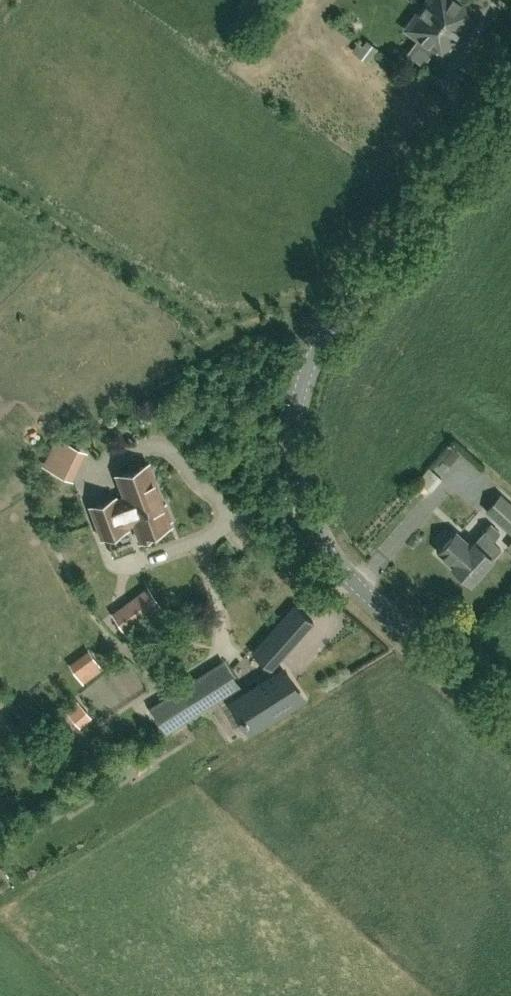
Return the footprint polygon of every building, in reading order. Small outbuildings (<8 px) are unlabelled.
[(460,0),(427,0),(406,27),(420,37),(421,36),(443,53),(456,36),(452,34),(459,25),(460,26),(473,8),(462,0),(461,0),(461,1),(460,0)] [(163,503),(149,463),(117,474),(125,494),(116,497),(115,497),(91,506),(102,535),(126,526),(125,524),(134,521),(140,538),(154,533),(152,529),(170,522),(169,519),(171,518),(166,502),(163,503)] [(501,492),(485,510),(510,533),(510,502),(501,492)] [(501,546),(492,539),(499,530),(491,522),(471,544),(456,531),(439,550),(454,563),(453,565),(471,581),(493,556),(492,556),(501,546)] [(289,648),(313,620),(294,603),(269,631),(260,641),(252,651),(271,668),(279,658),(289,648)] [(151,707),(167,731),(239,685),(223,661),(151,707)] [(251,729),(302,697),(283,668),(233,700),(251,729)] [(79,723),(89,714),(82,707),(73,716),(79,723)]
